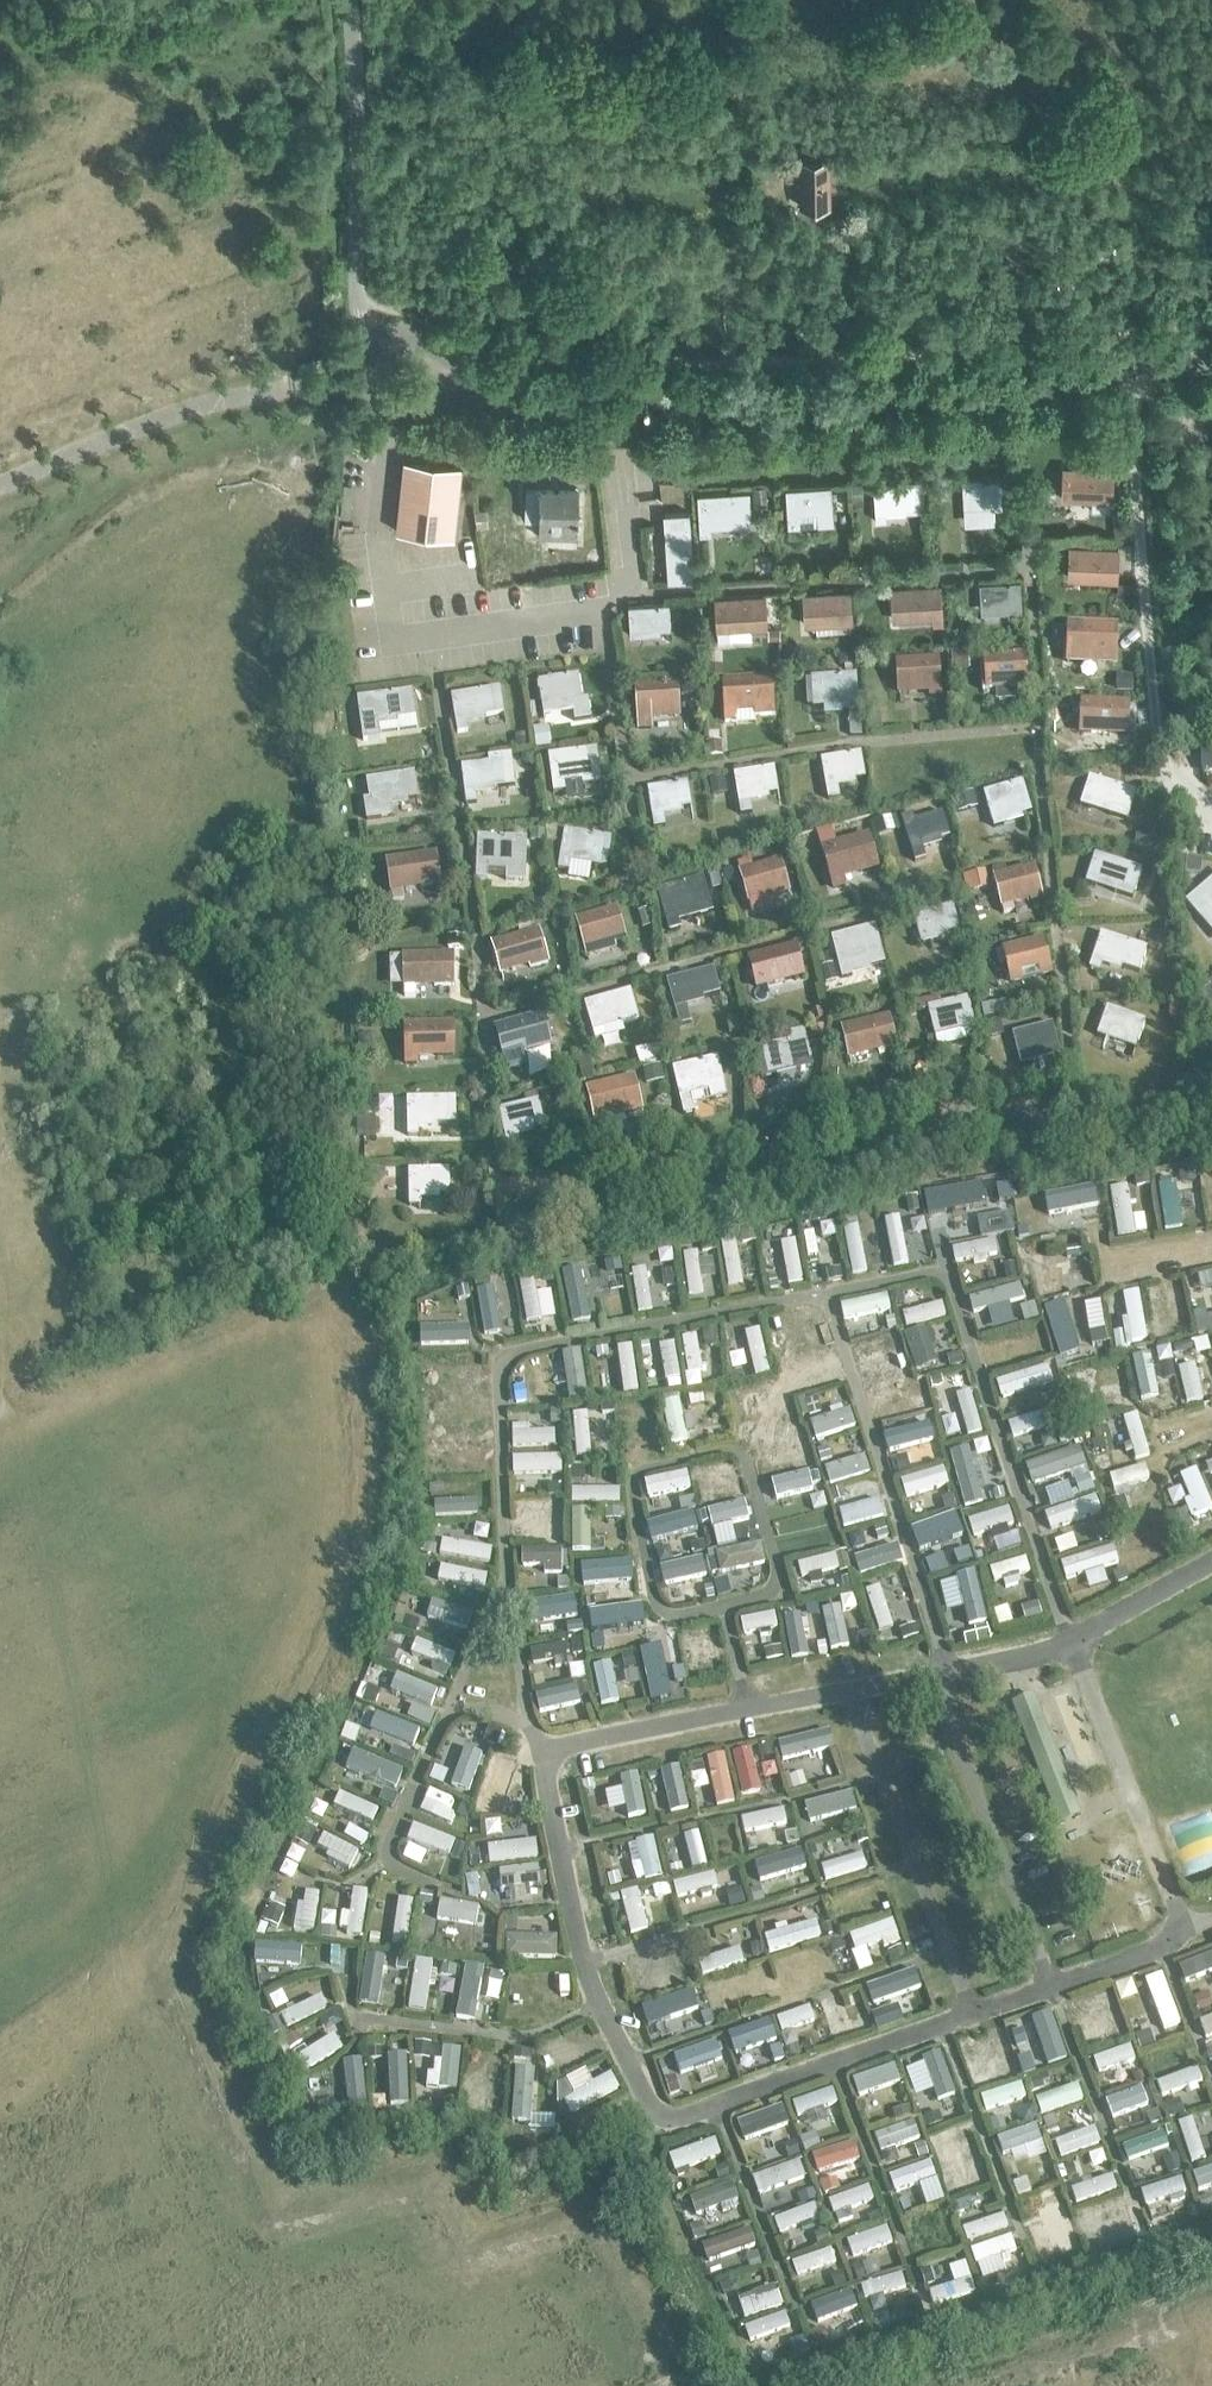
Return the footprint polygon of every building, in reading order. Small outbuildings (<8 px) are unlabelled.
[(801,143),(804,209),(829,208),(827,142),(801,143)] [(403,476),(399,532),(449,536),(457,537),(463,465),(405,460),(403,476)] [(1073,495),(1102,496),(1103,470),(1063,468),(1061,498),(1072,498),(1073,495)] [(960,478),(962,508),(972,507),(972,503),(1002,501),(1000,476),(960,478)] [(872,484),(874,514),(884,513),(884,509),(914,507),(912,481),(872,484)] [(789,527),(799,526),(799,515),(826,513),(824,487),(784,490),(786,515),(788,515),(789,527)] [(539,537),(581,537),(581,492),(526,492),(526,520),(539,520),(539,537)] [(739,529),(752,528),(750,492),(696,496),(697,521),(738,519),(739,529)] [(663,515),(668,582),(693,580),(688,513),(663,515)] [(1077,574),(1107,575),(1109,549),(1068,547),(1066,576),(1077,577),(1077,574)] [(978,583),(979,609),(1019,607),(1018,581),(978,583)] [(890,589),(892,615),(932,613),(930,587),(890,589)] [(802,595),(804,624),(814,624),(814,620),(844,618),(843,592),(802,595)] [(714,600),(716,629),(726,629),(726,625),(756,623),(754,597),(714,600)] [(627,606),(629,632),(669,629),(667,604),(627,606)] [(1073,650),(1113,652),(1114,627),(1074,625),(1073,650)] [(982,658),(984,687),(995,686),(994,682),(1024,680),(1022,655),(982,658)] [(895,663),(897,689),(937,687),(936,661),(895,663)] [(844,712),(859,711),(857,675),(809,678),(811,708),(822,707),(822,703),(824,703),(824,707),(844,706),(844,712)] [(589,700),(581,702),(577,676),(537,682),(541,708),(542,707),(544,717),(573,713),(575,721),(592,719),(589,700)] [(722,684),(724,713),(734,713),(733,709),(764,707),(762,681),(722,684)] [(650,717),(668,716),(668,712),(677,712),(675,687),(634,689),(636,714),(638,714),(639,729),(651,729),(650,717)] [(468,732),(467,724),(486,721),(486,716),(505,714),(501,689),(450,697),(454,721),(455,721),(457,733),(468,732)] [(357,699),(363,741),(381,739),(379,726),(398,724),(397,719),(416,716),(412,691),(357,699)] [(1078,727),(1119,729),(1121,704),(1080,702),(1078,727)] [(1203,769),(1211,768),(1211,749),(1202,749),(1203,769)] [(548,756),(552,786),(592,781),(588,750),(548,756)] [(460,767),(465,801),(475,799),(474,792),(504,788),(503,787),(517,785),(513,753),(488,757),(489,763),(460,767)] [(828,800),(841,798),(838,783),(864,779),(859,753),(819,760),(824,786),(825,786),(828,800)] [(741,815),(753,813),(750,799),(776,794),(771,768),(731,775),(736,801),(738,801),(741,815)] [(363,800),(366,821),(393,817),(391,806),(409,804),(409,799),(418,798),(414,772),(366,779),(369,799),(363,800)] [(1079,801),(1127,818),(1135,794),(1087,777),(1079,801)] [(654,829),(666,827),(663,813),(689,809),(685,783),(645,790),(650,816),(652,815),(654,829)] [(983,800),(990,824),(1029,812),(1021,788),(983,800)] [(922,845),(947,837),(940,813),(915,821),(913,814),(901,818),(903,825),(901,825),(908,849),(911,848),(915,862),(927,859),(922,845)] [(569,858),(598,863),(603,838),(563,831),(557,864),(568,866),(569,858)] [(828,874),(867,863),(860,837),(832,846),(830,839),(819,842),(828,874)] [(486,868),(515,869),(516,844),(476,842),(475,875),(485,876),(486,868)] [(1095,883),(1134,896),(1142,871),(1092,855),(1083,884),(1094,887),(1095,883)] [(387,862),(390,887),(431,881),(427,856),(387,862)] [(739,872),(746,897),(785,886),(778,861),(739,872)] [(992,877),(999,901),(1037,891),(1031,867),(992,877)] [(1184,901),(1209,932),(1211,930),(1211,878),(1184,901)] [(657,896),(665,925),(676,923),(675,919),(712,908),(705,883),(657,896)] [(912,917),(918,941),(958,930),(951,906),(912,917)] [(575,921),(582,945),(621,934),(614,910),(575,921)] [(870,967),(886,963),(876,926),(829,938),(836,963),(838,962),(842,978),(871,970),(870,967)] [(1091,958),(1138,974),(1147,950),(1099,934),(1091,958)] [(492,946),(500,970),(537,959),(530,935),(492,946)] [(1002,950),(1007,974),(1046,965),(1040,940),(1002,950)] [(748,959),(755,988),(766,985),(765,981),(793,974),(787,949),(748,959)] [(404,956),(404,982),(444,981),(443,956),(404,956)] [(665,981),(672,1006),(721,993),(714,968),(665,981)] [(605,1037),(606,1039),(625,1033),(623,1025),(640,1020),(631,991),(583,1004),(594,1040),(605,1037)] [(966,999),(942,1005),(940,996),(928,999),(930,1008),(926,1008),(932,1032),(963,1025),(965,1034),(974,1032),(966,999)] [(1096,1036),(1133,1049),(1143,1022),(1105,1009),(1096,1036)] [(521,1054),(551,1046),(543,1016),(495,1029),(506,1071),(525,1066),(521,1054)] [(841,1029),(847,1054),(887,1044),(881,1019),(841,1029)] [(1011,1035),(1019,1066),(1058,1056),(1049,1024),(1011,1035)] [(405,1027),(406,1052),(446,1051),(445,1026),(405,1027)] [(758,1049),(764,1073),(812,1062),(805,1031),(790,1034),(792,1040),(758,1049)] [(692,1106),(728,1097),(718,1058),(671,1069),(677,1094),(688,1091),(692,1106)] [(586,1090),(592,1115),(631,1106),(625,1080),(586,1090)] [(519,1147),(517,1137),(536,1132),(535,1128),(543,1127),(535,1093),(524,1096),(526,1104),(498,1111),(504,1136),(505,1136),(508,1149),(519,1147)] [(407,1099),(407,1124),(457,1123),(457,1098),(407,1099)] [(364,1117),(365,1138),(376,1137),(375,1117),(364,1117)] [(1196,1184),(1193,1164),(1178,1167),(1181,1187),(1196,1184)] [(408,1170),(408,1200),(419,1200),(419,1196),(449,1195),(449,1170),(408,1170)] [(1182,1228),(1175,1184),(1159,1186),(1166,1231),(1182,1228)] [(1010,1186),(998,1188),(1000,1200),(1013,1198),(1010,1186)] [(1111,1189),(1118,1237),(1135,1235),(1130,1204),(1136,1203),(1134,1192),(1127,1193),(1127,1187),(1111,1189)] [(974,1188),(928,1210),(935,1225),(971,1207),(977,1219),(987,1214),(974,1188)] [(1106,1238),(1099,1191),(1085,1193),(1093,1240),(1106,1238)] [(882,1209),(893,1262),(907,1259),(902,1235),(906,1234),(904,1225),(899,1226),(895,1207),(882,1209)] [(979,1220),(982,1238),(1013,1233),(1010,1214),(979,1220)] [(856,1219),(855,1219),(841,1222),(849,1264),(862,1261),(857,1236),(865,1234),(864,1225),(857,1226),(856,1219)] [(742,1284),(735,1239),(721,1242),(729,1286),(742,1284)] [(819,1239),(804,1242),(812,1283),(826,1280),(821,1254),(826,1253),(824,1245),(820,1246),(819,1239)] [(803,1282),(795,1240),(782,1243),(789,1285),(803,1282)] [(994,1241),(952,1250),(955,1264),(973,1260),(974,1265),(986,1263),(985,1258),(997,1255),(994,1241)] [(1071,1291),(1064,1249),(1045,1252),(1052,1294),(1071,1291)] [(703,1294),(697,1252),(684,1254),(689,1296),(703,1294)] [(559,1266),(569,1319),(582,1317),(576,1285),(581,1284),(577,1263),(559,1266)] [(666,1308),(659,1266),(645,1269),(653,1311),(666,1308)] [(533,1273),(519,1276),(527,1323),(555,1318),(550,1292),(537,1294),(533,1273)] [(1190,1328),(1180,1283),(1164,1287),(1174,1332),(1190,1328)] [(1198,1287),(1202,1301),(1211,1298),(1211,1283),(1198,1287)] [(501,1333),(493,1288),(477,1291),(485,1336),(501,1333)] [(1012,1302),(1009,1289),(968,1298),(972,1312),(997,1306),(998,1311),(1005,1310),(1004,1304),(1012,1302)] [(1147,1341),(1138,1292),(1123,1294),(1127,1319),(1122,1320),(1124,1331),(1114,1333),(1117,1352),(1128,1350),(1127,1347),(1133,1347),(1132,1344),(1147,1341)] [(848,1319),(889,1309),(886,1295),(845,1305),(848,1319)] [(942,1304),(903,1314),(906,1328),(946,1317),(942,1304)] [(1086,1355),(1079,1312),(1065,1315),(1072,1357),(1086,1355)] [(424,1345),(468,1344),(468,1330),(466,1330),(465,1317),(424,1317),(424,1345)] [(702,1330),(705,1349),(720,1347),(717,1328),(702,1330)] [(925,1328),(904,1336),(917,1371),(937,1364),(930,1345),(935,1343),(931,1330),(926,1332),(925,1328)] [(769,1375),(759,1330),(746,1333),(756,1378),(769,1375)] [(897,1334),(855,1348),(860,1362),(887,1353),(888,1358),(901,1353),(899,1349),(902,1348),(897,1334)] [(682,1338),(688,1374),(703,1372),(702,1369),(707,1368),(705,1357),(700,1358),(696,1336),(682,1338)] [(680,1378),(674,1344),(660,1346),(666,1381),(680,1378)] [(638,1392),(632,1346),(618,1348),(624,1394),(638,1392)] [(1132,1354),(1140,1396),(1154,1394),(1152,1382),(1157,1381),(1155,1370),(1149,1371),(1145,1351),(1132,1354)] [(586,1398),(579,1352),(565,1354),(572,1400),(586,1398)] [(1037,1369),(992,1383),(996,1397),(1015,1391),(1017,1396),(1028,1393),(1026,1387),(1053,1378),(1049,1365),(1037,1369)] [(1203,1400),(1195,1365),(1179,1369),(1187,1403),(1203,1400)] [(483,1386),(483,1371),(441,1373),(442,1388),(483,1386)] [(915,1394),(911,1380),(875,1391),(879,1404),(915,1394)] [(937,1419),(978,1408),(974,1394),(947,1402),(946,1398),(939,1399),(940,1404),(934,1405),(937,1419)] [(1085,1416),(1127,1408),(1124,1394),(1082,1403),(1085,1416)] [(484,1416),(484,1395),(441,1396),(442,1411),(468,1410),(468,1417),(484,1416)] [(688,1441),(679,1400),(662,1404),(672,1445),(688,1441)] [(1008,1424),(1012,1438),(1058,1424),(1053,1410),(1008,1424)] [(592,1457),(587,1413),(572,1415),(577,1458),(592,1457)] [(815,1439),(856,1428),(851,1413),(827,1421),(825,1414),(809,1419),(815,1439)] [(1149,1456),(1137,1415),(1123,1419),(1131,1445),(1124,1447),(1126,1454),(1134,1452),(1136,1460),(1149,1456)] [(935,1441),(930,1424),(884,1436),(889,1453),(935,1441)] [(514,1448),(555,1446),(555,1432),(529,1433),(529,1426),(513,1426),(514,1448)] [(1107,1452),(1101,1429),(1092,1431),(1095,1441),(1091,1442),(1095,1455),(1107,1452)] [(797,1448),(794,1434),(760,1441),(763,1456),(776,1453),(778,1463),(791,1460),(789,1450),(797,1448)] [(863,1449),(860,1436),(819,1447),(822,1461),(849,1454),(850,1458),(856,1456),(855,1451),(863,1449)] [(956,1464),(992,1453),(989,1440),(952,1451),(956,1464)] [(1072,1464),(1069,1452),(1025,1465),(1028,1478),(1050,1471),(1052,1476),(1057,1475),(1055,1469),(1072,1464)] [(514,1476),(562,1473),(562,1456),(513,1458),(514,1476)] [(489,1474),(489,1459),(443,1460),(444,1475),(489,1474)] [(1145,1466),(1109,1477),(1114,1492),(1150,1480),(1145,1466)] [(949,1485),(944,1469),(901,1482),(906,1498),(949,1485)] [(1196,1469),(1180,1476),(1190,1500),(1184,1502),(1192,1519),(1211,1510),(1211,1507),(1196,1469)] [(648,1499),(690,1490),(686,1473),(644,1482),(648,1499)] [(815,1486),(812,1473),(769,1483),(772,1497),(797,1491),(798,1495),(807,1493),(806,1488),(815,1486)] [(703,1503),(740,1494),(737,1481),(716,1486),(715,1481),(706,1483),(707,1488),(700,1490),(703,1503)] [(966,1510),(1007,1498),(1004,1484),(962,1496),(966,1510)] [(619,1490),(572,1490),(572,1505),(619,1505),(619,1490)] [(1079,1516),(1073,1495),(1039,1506),(1044,1519),(1063,1513),(1064,1518),(1072,1515),(1073,1518),(1079,1516)] [(518,1518),(559,1516),(558,1501),(518,1503),(518,1518)] [(486,1517),(486,1503),(450,1502),(450,1517),(486,1517)] [(881,1502),(838,1513),(841,1527),(885,1516),(881,1502)] [(745,1517),(742,1503),(709,1511),(712,1522),(703,1524),(707,1542),(718,1539),(715,1525),(722,1523),(723,1528),(728,1527),(726,1521),(745,1517)] [(1013,1523),(1008,1509),(968,1521),(973,1537),(991,1531),(994,1540),(1008,1535),(1005,1526),(1013,1523)] [(590,1551),(589,1510),(572,1510),(573,1551),(590,1551)] [(1193,1530),(1185,1510),(1170,1516),(1178,1536),(1193,1530)] [(785,1540),(828,1528),(824,1514),(781,1526),(785,1540)] [(656,1541),(697,1530),(693,1516),(653,1527),(656,1541)] [(960,1533),(957,1519),(916,1531),(920,1545),(940,1539),(942,1546),(962,1541),(959,1533),(960,1533)] [(850,1536),(859,1564),(872,1560),(869,1549),(874,1548),(873,1542),(886,1538),(883,1528),(864,1534),(863,1533),(850,1536)] [(440,1555),(490,1564),(493,1550),(465,1545),(467,1538),(445,1534),(444,1541),(443,1541),(440,1555)] [(1100,1547),(1096,1534),(1050,1549),(1055,1562),(1086,1551),(1088,1557),(1099,1554),(1097,1548),(1100,1547)] [(721,1575),(766,1565),(761,1544),(716,1554),(721,1575)] [(562,1551),(523,1551),(523,1566),(544,1566),(544,1574),(561,1574),(561,1571),(568,1571),(568,1553),(562,1553),(562,1551)] [(852,1570),(847,1552),(847,1551),(835,1554),(835,1555),(798,1565),(801,1579),(809,1577),(811,1584),(823,1581),(822,1574),(839,1570),(840,1573),(852,1570)] [(713,1572),(709,1556),(662,1567),(666,1583),(687,1578),(688,1582),(700,1580),(699,1575),(713,1572)] [(1030,1573),(1026,1559),(990,1569),(994,1583),(1003,1581),(1006,1588),(1021,1584),(1019,1576),(1030,1573)] [(628,1561),(578,1561),(578,1575),(591,1575),(591,1581),(598,1581),(598,1575),(627,1575),(628,1561)] [(484,1591),(487,1577),(442,1567),(439,1581),(484,1591)] [(979,1584),(975,1571),(935,1581),(938,1594),(979,1584)] [(893,1628),(879,1587),(866,1592),(880,1632),(893,1628)] [(530,1619),(574,1613),(573,1599),(528,1605),(530,1619)] [(844,1636),(836,1600),(823,1603),(831,1639),(844,1636)] [(472,1614),(433,1602),(428,1618),(467,1630),(472,1614)] [(1021,1607),(1026,1623),(1043,1618),(1038,1602),(1021,1607)] [(806,1655),(796,1610),(782,1613),(792,1658),(806,1655)] [(778,1628),(775,1614),(741,1621),(743,1635),(760,1632),(761,1637),(771,1635),(770,1629),(778,1628)] [(703,1675),(698,1633),(684,1635),(690,1677),(703,1675)] [(594,1656),(634,1649),(632,1635),(592,1642),(594,1656)] [(660,1675),(653,1639),(639,1642),(646,1678),(660,1675)] [(456,1656),(417,1641),(411,1655),(434,1664),(431,1670),(447,1676),(449,1670),(451,1670),(456,1656)] [(568,1644),(530,1651),(532,1665),(555,1661),(556,1668),(572,1666),(568,1644)] [(619,1702),(611,1663),(593,1667),(601,1706),(619,1702)] [(438,1691),(398,1675),(391,1691),(431,1708),(438,1691)] [(540,1713),(579,1704),(575,1687),(536,1696),(540,1713)] [(1082,1817),(1034,1696),(1012,1704),(1059,1826),(1082,1817)] [(423,1732),(380,1716),(375,1729),(418,1745),(423,1732)] [(828,1740),(823,1735),(818,1733),(812,1736),(808,1740),(810,1746),(813,1751),(818,1752),(824,1751),(828,1747),(828,1740)] [(805,1787),(792,1746),(779,1750),(792,1791),(805,1787)] [(469,1797),(485,1753),(472,1748),(456,1793),(469,1797)] [(761,1793),(750,1750),(732,1754),(743,1797),(761,1793)] [(735,1804),(724,1755),(706,1759),(717,1808),(735,1804)] [(400,1773),(366,1758),(361,1771),(395,1786),(400,1773)] [(506,1769),(493,1765),(479,1811),(491,1815),(492,1812),(499,1814),(504,1798),(498,1796),(500,1790),(505,1791),(508,1780),(503,1779),(506,1769)] [(341,1790),(347,1776),(329,1769),(323,1782),(341,1790)] [(689,1811),(682,1771),(667,1774),(669,1785),(665,1785),(667,1797),(672,1796),(675,1813),(689,1811)] [(604,1791),(611,1827),(625,1824),(621,1803),(627,1802),(625,1794),(619,1795),(618,1788),(604,1791)] [(467,1804),(428,1790),(422,1805),(444,1813),(442,1819),(458,1826),(463,1813),(472,1817),(476,1806),(467,1803),(467,1804)] [(379,1810),(340,1793),(334,1806),(373,1823),(379,1810)] [(807,1841),(853,1826),(849,1813),(803,1827),(807,1841)] [(775,1846),(765,1816),(753,1820),(762,1850),(775,1846)] [(308,1848),(317,1830),(303,1823),(294,1841),(308,1848)] [(455,1842),(414,1826),(408,1841),(449,1857),(455,1842)] [(707,1867),(698,1833),(684,1836),(693,1871),(707,1867)] [(358,1852),(324,1835),(317,1848),(329,1854),(326,1858),(349,1870),(358,1852)] [(863,1850),(858,1836),(812,1850),(816,1865),(844,1856),(845,1860),(853,1857),(852,1853),(863,1850)] [(662,1878),(653,1838),(636,1842),(637,1848),(629,1850),(635,1871),(642,1869),(645,1882),(662,1878)] [(490,1864),(538,1858),(536,1841),(488,1847),(490,1864)] [(807,1863),(803,1850),(765,1862),(770,1876),(790,1869),(791,1875),(800,1872),(798,1866),(807,1863)] [(759,1877),(756,1864),(722,1873),(725,1886),(759,1877)] [(503,1890),(540,1885),(538,1866),(500,1871),(503,1890)] [(717,1888),(713,1874),(673,1885),(677,1899),(700,1893),(701,1898),(714,1895),(712,1889),(717,1888)] [(638,1890),(621,1895),(632,1936),(649,1931),(643,1909),(647,1908),(644,1896),(640,1897),(638,1890)] [(361,1937),(368,1893),(354,1891),(351,1915),(342,1914),(340,1929),(348,1930),(347,1935),(361,1937)] [(313,1932),(320,1894),(307,1892),(304,1905),(299,1904),(294,1929),(313,1932)] [(406,1948),(413,1902),(399,1900),(392,1946),(406,1948)] [(278,1927),(286,1909),(272,1903),(269,1910),(267,1909),(262,1919),(265,1920),(264,1921),(278,1927)] [(453,1946),(458,1908),(440,1905),(434,1944),(453,1946)] [(482,1910),(467,1908),(463,1943),(478,1945),(480,1925),(486,1925),(487,1917),(481,1917),(482,1910)] [(770,1953),(821,1939),(817,1922),(788,1930),(786,1924),(775,1928),(777,1934),(765,1937),(770,1953)] [(900,1943),(892,1922),(850,1937),(855,1952),(882,1943),(885,1949),(900,1943)] [(556,1938),(507,1937),(506,1959),(556,1960),(556,1938)] [(358,1970),(357,1956),(356,1956),(355,1949),(344,1950),(345,1957),(341,1957),(343,1971),(358,1970)] [(332,1971),(330,1950),(299,1954),(301,1967),(314,1965),(315,1973),(332,1971)] [(739,1950),(698,1963),(703,1976),(744,1963),(739,1950)] [(1211,1972),(1211,1954),(1179,1967),(1185,1983),(1211,1972)] [(376,1995),(379,1959),(365,1958),(362,1994),(376,1995)] [(433,1963),(416,1961),(410,2010),(426,2012),(430,1984),(435,1985),(437,1972),(431,1971),(433,1963)] [(480,1970),(466,1967),(458,2009),(472,2012),(475,1991),(484,1993),(488,1973),(479,1971),(480,1970)] [(915,1995),(908,1975),(867,1989),(872,2003),(897,1994),(900,2001),(915,1995)] [(565,1996),(566,1981),(527,1980),(527,1994),(547,1995),(546,2002),(556,2002),(556,1996),(565,1996)] [(1166,1993),(1162,1981),(1132,1992),(1136,2004),(1166,1993)] [(695,2010),(690,1994),(643,2009),(648,2026),(695,2010)] [(1120,2021),(1111,1994),(1074,2005),(1079,2021),(1101,2014),(1105,2026),(1120,2021)] [(288,2029),(326,2010),(320,1998),(282,2016),(288,2029)] [(848,2033),(835,1999),(820,2005),(833,2039),(848,2033)] [(814,2021),(809,2008),(777,2020),(782,2033),(814,2021)] [(1203,2021),(1207,2034),(1211,2032),(1211,2017),(1203,2021)] [(773,2043),(766,2023),(729,2036),(734,2050),(756,2042),(758,2048),(773,2043)] [(1183,2042),(1179,2029),(1147,2039),(1151,2052),(1160,2049),(1161,2054),(1171,2051),(1170,2046),(1183,2042)] [(304,2074),(343,2049),(335,2036),(296,2060),(304,2074)] [(686,2071),(725,2057),(718,2040),(680,2054),(686,2071)] [(1007,2068),(999,2044),(969,2054),(973,2066),(976,2065),(980,2077),(1007,2068)] [(409,2094),(407,2046),(392,2047),(392,2054),(386,2055),(386,2068),(394,2068),(395,2095),(409,2094)] [(1022,2074),(1064,2060),(1059,2047),(1042,2053),(1041,2047),(1015,2056),(1022,2074)] [(1135,2061),(1130,2047),(1094,2059),(1098,2073),(1122,2065),(1123,2069),(1130,2067),(1129,2063),(1135,2061)] [(457,2096),(461,2049),(446,2048),(446,2055),(440,2055),(438,2067),(444,2068),(442,2094),(457,2096)] [(368,2109),(361,2060),(347,2062),(351,2093),(345,2094),(346,2103),(352,2102),(353,2111),(368,2109)] [(944,2074),(940,2060),(903,2071),(908,2085),(944,2074)] [(858,2097),(900,2083),(894,2066),(852,2081),(858,2097)] [(1198,2069),(1157,2084),(1162,2097),(1188,2088),(1191,2095),(1199,2092),(1196,2085),(1203,2082),(1198,2069)] [(499,2117),(502,2074),(488,2073),(486,2099),(480,2099),(479,2109),(486,2109),(485,2116),(499,2117)] [(566,2080),(557,2085),(558,2105),(558,2119),(559,2120),(570,2114),(571,2116),(620,2089),(612,2074),(574,2095),(566,2080)] [(1025,2099),(1021,2085),(981,2097),(985,2111),(1025,2099)] [(1041,2115),(1083,2101),(1078,2086),(1036,2100),(1041,2115)] [(1152,2102),(1147,2088),(1105,2102),(1109,2116),(1152,2102)] [(837,2103),(832,2090),(792,2104),(797,2117),(837,2103)] [(552,2099),(521,2093),(520,2101),(513,2099),(510,2113),(518,2115),(516,2122),(525,2124),(526,2116),(551,2121),(553,2108),(550,2107),(552,2099)] [(584,2135),(629,2112),(623,2099),(578,2122),(584,2135)] [(787,2130),(781,2117),(743,2133),(749,2147),(767,2139),(769,2144),(774,2142),(772,2137),(787,2130)] [(1192,2119),(1179,2124),(1192,2164),(1206,2159),(1204,2153),(1210,2151),(1206,2139),(1200,2142),(1192,2119)] [(1041,2143),(1035,2126),(997,2139),(1003,2156),(1011,2154),(1014,2161),(1026,2157),(1023,2149),(1041,2143)] [(1061,2159),(1101,2144),(1095,2128),(1055,2143),(1061,2159)] [(721,2157),(715,2140),(669,2157),(675,2173),(681,2171),(682,2175),(690,2172),(689,2168),(721,2157)] [(860,2161),(854,2143),(812,2157),(817,2175),(860,2161)] [(975,2148),(942,2162),(949,2177),(963,2171),(965,2177),(976,2173),(974,2166),(981,2163),(975,2148)] [(895,2193),(936,2179),(930,2162),(889,2177),(895,2193)] [(803,2177),(798,2163),(759,2177),(763,2191),(787,2182),(788,2186),(796,2184),(795,2180),(803,2177)] [(1211,2186),(1211,2167),(1193,2174),(1199,2191),(1211,2186)] [(1076,2204),(1117,2190),(1112,2176),(1092,2183),(1090,2178),(1081,2182),(1083,2186),(1071,2190),(1076,2204)] [(1181,2180),(1141,2192),(1145,2206),(1169,2199),(1171,2204),(1184,2200),(1183,2194),(1186,2194),(1181,2180)] [(738,2202),(732,2185),(690,2200),(696,2217),(722,2208),(724,2214),(739,2209),(737,2202),(738,2202)] [(873,2201),(868,2187),(829,2202),(834,2215),(835,2215),(839,2224),(854,2218),(851,2209),(873,2201)] [(1087,2227),(1129,2212),(1125,2199),(1097,2209),(1095,2204),(1085,2208),(1086,2212),(1082,2214),(1087,2227)] [(818,2219),(814,2206),(774,2220),(779,2234),(818,2219)] [(1003,2215),(963,2230),(968,2244),(1008,2229),(1003,2215)] [(1035,2243),(1071,2230),(1066,2216),(1030,2230),(1035,2243)] [(702,2224),(702,2223),(689,2227),(694,2242),(721,2233),(716,2219),(702,2224)] [(886,2228),(847,2242),(852,2257),(892,2243),(886,2228)] [(939,2237),(944,2253),(957,2249),(957,2247),(961,2246),(958,2233),(953,2235),(952,2233),(939,2237)] [(1011,2237),(971,2251),(976,2265),(1000,2257),(1003,2264),(1011,2261),(1008,2254),(1016,2251),(1011,2237)] [(757,2263),(753,2250),(709,2265),(714,2278),(757,2263)] [(836,2264),(831,2250),(792,2264),(797,2277),(836,2264)] [(901,2275),(860,2287),(864,2300),(905,2288),(901,2275)] [(851,2291),(810,2307),(815,2320),(841,2310),(843,2316),(858,2311),(851,2291)] [(745,2319),(783,2306),(778,2292),(759,2299),(757,2293),(738,2299),(745,2319)] [(918,2295),(903,2299),(907,2315),(910,2314),(912,2318),(923,2315),(922,2311),(918,2295)] [(790,2328),(785,2314),(745,2329),(750,2343),(790,2328)]
